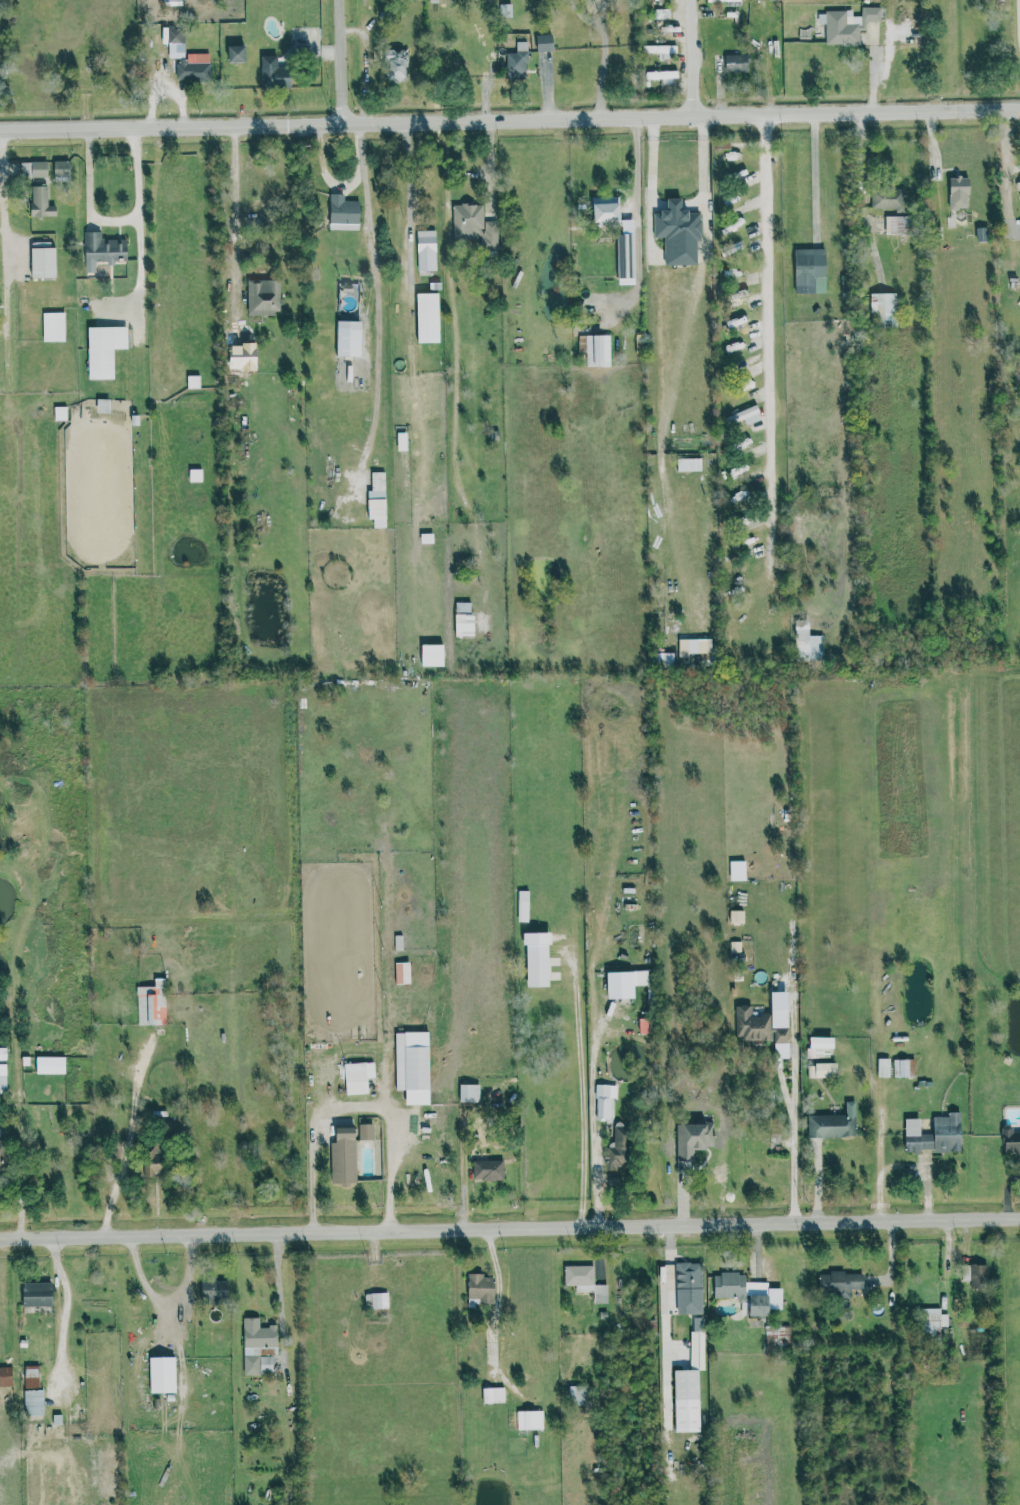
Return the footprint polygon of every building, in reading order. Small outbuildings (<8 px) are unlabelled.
[(825,11),(826,44),(859,44),(859,30),(865,30),(865,22),(880,22),(880,7),(861,7),(861,16),(852,16),(852,10),(825,11)] [(169,56),(184,56),(183,25),(168,25),(169,56)] [(536,35),(536,51),(553,51),(552,34),(536,35)] [(506,53),(507,79),(528,78),(526,42),(517,42),(517,53),(506,53)] [(228,63),(245,62),(245,46),(227,46),(228,63)] [(677,46),(642,46),(641,53),(676,54),(677,46)] [(404,49),(387,50),(387,77),(405,76),(404,49)] [(177,81),(210,80),(210,53),(187,54),(187,59),(177,59),(177,81)] [(748,54),(724,54),(725,72),(748,71),(748,54)] [(277,56),(261,56),(261,87),(290,88),(290,68),(277,68),(277,56)] [(675,72),(646,72),(646,79),(661,78),(661,85),(676,85),(675,72)] [(69,160),(53,161),(54,180),(70,180),(69,160)] [(20,162),(20,177),(48,177),(47,162),(20,162)] [(949,178),(950,209),(968,209),(967,177),(949,178)] [(56,206),(48,206),(48,186),(31,186),(32,216),(56,216),(56,206)] [(904,188),(872,187),(871,209),(903,210),(904,188)] [(330,229),(359,230),(359,201),(344,201),(344,194),(330,194),(330,229)] [(593,222),(619,221),(618,196),(592,197),(593,222)] [(699,265),(699,211),(681,212),(681,198),(667,198),(667,211),(653,211),(654,240),(679,240),(679,265),(699,265)] [(483,204),(452,205),(454,239),(480,238),(480,250),(498,249),(497,221),(484,221),(483,204)] [(885,234),(908,234),(908,216),(885,216),(885,234)] [(986,228),(976,228),(976,242),(987,241),(986,228)] [(435,230),(417,231),(418,271),(436,270),(435,230)] [(85,272),(96,272),(96,262),(126,262),(126,239),(101,239),(101,232),(85,232),(85,272)] [(634,234),(617,234),(618,279),(635,278),(634,234)] [(56,277),(55,248),(30,248),(30,277),(56,277)] [(795,294),(826,293),(825,249),(794,250),(795,294)] [(247,280),(248,315),(280,315),(279,280),(247,280)] [(417,343),(439,342),(438,293),(416,293),(417,343)] [(872,293),(871,324),(883,324),(883,320),(896,320),(896,293),(872,293)] [(43,341),(64,341),(64,312),(42,313),(43,341)] [(361,357),(361,321),(337,321),(337,356),(361,357)] [(114,379),(113,349),(127,349),(127,327),(87,327),(88,379),(114,379)] [(610,366),(610,335),(579,335),(579,352),(586,352),(586,367),(610,366)] [(744,419),(746,425),(761,420),(756,406),(731,414),(733,423),(744,419)] [(367,490),(368,519),(373,519),(374,528),(386,527),(384,472),(371,472),(372,490),(367,490)] [(474,614),(470,614),(470,602),(455,602),(455,637),(474,638),(474,614)] [(823,659),(823,635),(809,635),(808,620),(794,620),(795,659),(823,659)] [(679,657),(688,657),(688,654),(712,653),(712,638),(679,639),(679,657)] [(443,666),(443,645),(421,645),(422,666),(443,666)] [(745,861),(730,861),(731,881),(746,881),(745,861)] [(518,921),(528,921),(529,891),(518,891),(518,921)] [(743,911),(730,911),(730,923),(743,924),(743,911)] [(525,933),(526,987),(549,986),(549,932),(525,933)] [(410,984),(409,962),(395,963),(396,984),(410,984)] [(635,971),(635,985),(649,985),(648,971),(635,971)] [(138,1025),(166,1025),(165,979),(155,979),(155,986),(137,987),(138,1025)] [(735,1006),(736,1041),(771,1039),(770,1014),(752,1015),(752,1005),(735,1006)] [(428,1032),(395,1032),(396,1090),(405,1090),(405,1105),(429,1104),(428,1032)] [(832,1037),(808,1038),(808,1057),(832,1057),(832,1037)] [(64,1074),(65,1057),(36,1057),(35,1073),(64,1074)] [(878,1077),(890,1077),(889,1058),(877,1059),(878,1077)] [(894,1077),(915,1077),(915,1059),(893,1060),(894,1077)] [(374,1062),(344,1064),(346,1095),(368,1094),(367,1078),(375,1078),(374,1062)] [(836,1064),(808,1064),(808,1078),(836,1077),(836,1064)] [(459,1102),(479,1102),(480,1085),(460,1084),(459,1102)] [(617,1085),(596,1085),(596,1120),(611,1121),(611,1098),(617,1098),(617,1085)] [(808,1115),(808,1138),(856,1137),(855,1102),(846,1102),(846,1115),(808,1115)] [(904,1119),(905,1153),(920,1153),(920,1152),(960,1151),(959,1112),(948,1113),(948,1117),(933,1117),(933,1134),(920,1134),(919,1119),(904,1119)] [(374,1117),(365,1117),(366,1124),(359,1124),(359,1140),(375,1140),(374,1117)] [(676,1123),(676,1133),(676,1166),(693,1166),(693,1149),(712,1149),(712,1123),(676,1123)] [(1019,1155),(1019,1132),(1012,1132),(1012,1126),(1002,1126),(1003,1155),(1019,1155)] [(355,1127),(335,1128),(335,1143),(330,1143),(331,1185),(356,1184),(355,1127)] [(604,1148),(605,1170),(629,1168),(627,1128),(613,1129),(615,1147),(604,1148)] [(145,1176),(162,1175),(161,1145),(144,1146),(145,1176)] [(473,1180),(503,1181),(504,1161),(473,1160),(473,1180)] [(677,1314),(702,1314),(701,1262),(676,1263),(677,1314)] [(970,1288),(988,1288),(987,1265),(969,1265),(970,1288)] [(564,1266),(564,1285),(576,1285),(576,1292),(594,1292),(594,1303),(607,1303),(607,1285),(594,1285),(594,1266),(564,1266)] [(862,1272),(819,1273),(819,1293),(837,1292),(837,1299),(850,1298),(849,1289),(863,1289),(862,1272)] [(483,1274),(468,1273),(467,1304),(493,1305),(494,1277),(483,1277),(483,1274)] [(714,1298),(737,1298),(737,1303),(748,1303),(749,1316),(768,1316),(768,1309),(781,1309),(781,1288),(767,1288),(767,1282),(745,1282),(745,1273),(714,1273),(714,1298)] [(215,1280),(215,1279),(201,1279),(200,1298),(227,1299),(227,1281),(215,1280)] [(51,1306),(51,1282),(22,1283),(22,1306),(51,1306)] [(368,1309),(388,1308),(388,1293),(368,1294),(368,1309)] [(941,1308),(921,1309),(921,1333),(940,1333),(939,1326),(948,1326),(947,1314),(941,1314),(941,1308)] [(243,1374),(272,1374),(272,1355),(276,1355),(276,1326),(259,1326),(259,1318),(244,1318),(243,1374)] [(790,1326),(766,1325),(765,1345),(790,1346),(790,1326)] [(674,1370),(675,1432),(699,1432),(698,1370),(705,1370),(704,1331),(690,1331),(691,1370),(674,1370)] [(174,1357),(149,1358),(150,1393),(175,1393),(174,1357)] [(39,1365),(24,1366),(25,1388),(39,1388),(39,1365)] [(12,1386),(12,1367),(0,1367),(0,1386),(12,1386)] [(567,1404),(587,1405),(588,1387),(568,1386),(567,1404)] [(504,1388),(483,1388),(483,1403),(504,1403),(504,1388)] [(24,1415),(43,1415),(43,1390),(23,1390),(24,1415)] [(543,1429),(543,1411),(517,1411),(517,1430),(543,1429)]
